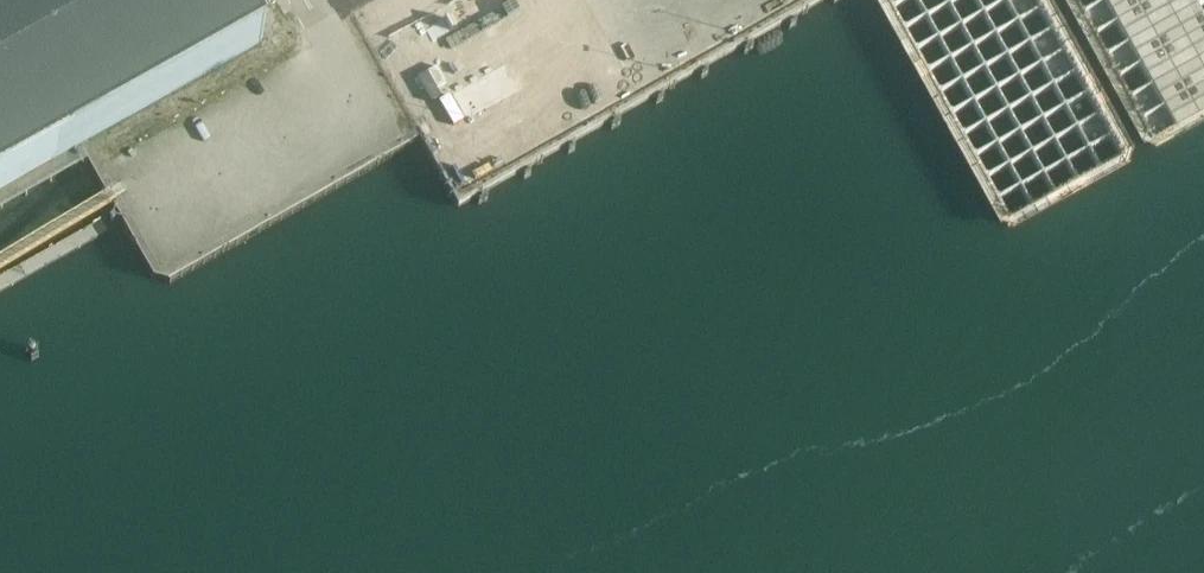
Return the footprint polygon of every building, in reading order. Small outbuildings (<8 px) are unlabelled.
[(63,152),(64,152),(80,143),(262,42),(238,0),(0,0),(0,188),(63,152)] [(725,26),(718,29),(719,31),(791,0),(714,0),(725,26)] [(708,11),(605,57),(619,88),(722,42),(708,11)] [(100,136),(86,144),(106,181),(120,174),(100,136)] [(137,180),(124,184),(133,210),(146,206),(137,180)]
